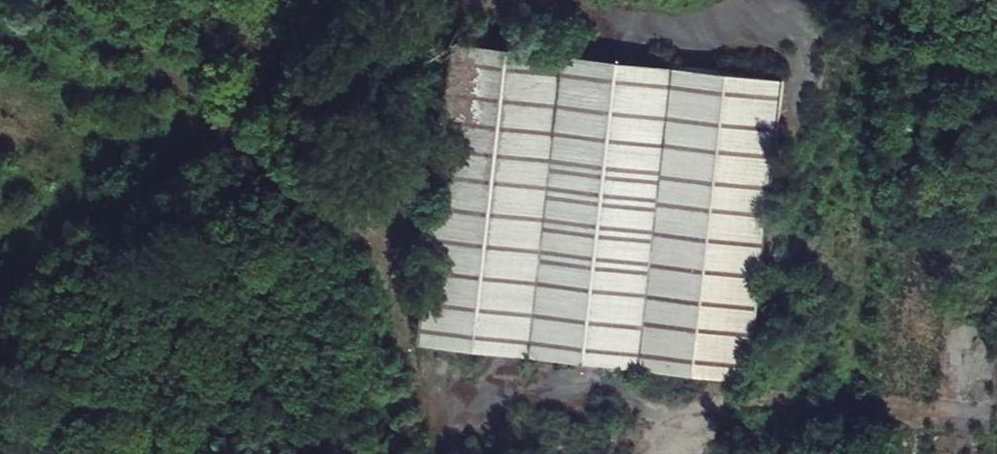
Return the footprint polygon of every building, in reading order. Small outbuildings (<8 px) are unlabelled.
[(675,66),(458,38),(422,339),(641,364),(675,66)] [(786,77),(675,66),(641,364),(751,377),(779,140),(786,77)]
